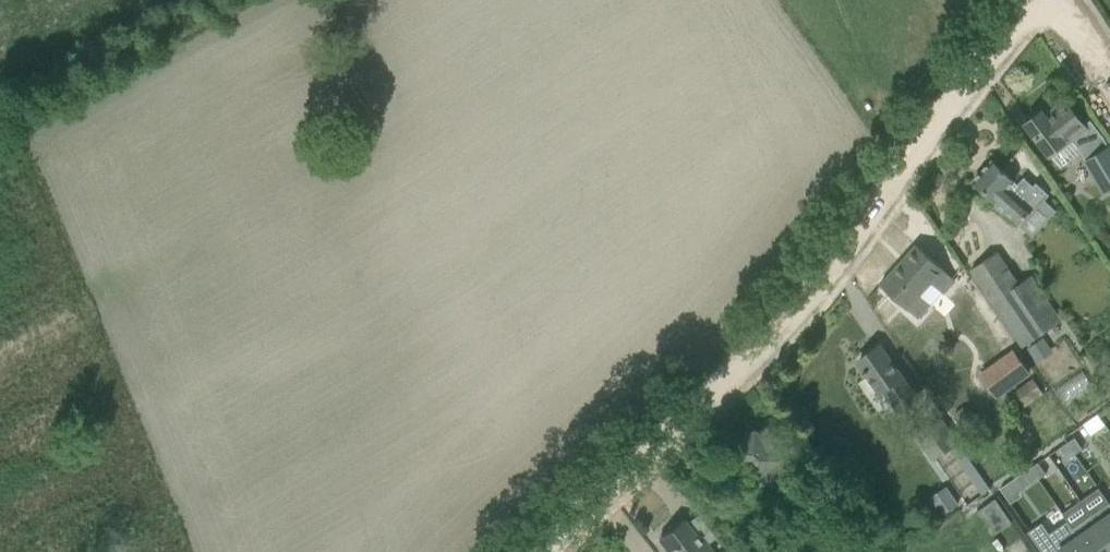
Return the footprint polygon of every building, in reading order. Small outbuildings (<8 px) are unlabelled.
[(1060,167),(1080,152),(1104,191),(1109,188),(1109,146),(1106,148),(1100,139),(1103,137),(1090,121),(1083,126),(1066,102),(1046,117),(1042,111),(1026,123),(1049,154),(1050,153),(1060,167)] [(992,161),(973,181),(996,202),(995,207),(1002,214),(1007,213),(1021,225),(1049,195),(1036,183),(1033,186),(1024,178),(1017,185),(992,161)] [(921,296),(931,284),(942,294),(954,281),(943,271),(944,271),(916,245),(880,284),(908,310),(908,309),(917,317),(930,304),(921,296)] [(971,270),(1022,346),(1057,322),(1028,279),(1018,285),(996,253),(971,270)] [(1052,352),(1043,338),(1027,349),(1036,362),(1052,352)] [(864,374),(866,373),(880,392),(884,389),(901,412),(918,400),(901,377),(902,377),(892,364),(880,346),(858,361),(865,371),(863,373),(864,374)] [(981,375),(996,396),(1028,373),(1012,351),(981,375)] [(1032,379),(1013,392),(1023,406),(1042,393),(1032,379)] [(963,408),(954,414),(960,422),(969,416),(963,408)] [(929,426),(946,452),(959,443),(941,418),(929,426)] [(759,474),(773,491),(804,465),(789,447),(785,450),(764,426),(755,434),(752,431),(730,450),(754,478),(759,474)] [(1082,449),(1075,438),(1067,443),(1075,454),(1082,449)] [(1075,454),(1067,443),(1060,448),(1068,459),(1075,454)] [(1046,474),(1038,463),(1030,468),(1038,479),(1046,474)] [(1038,479),(1030,468),(1023,473),(1031,484),(1038,479)] [(944,487),(929,498),(942,515),(957,505),(944,487)] [(995,499),(979,510),(995,533),(1011,522),(995,499)] [(1109,503),(1091,516),(1109,543),(1109,504),(1109,503)] [(1091,516),(1072,528),(1089,551),(1109,551),(1109,543),(1091,516)] [(702,540),(699,542),(682,520),(675,526),(670,525),(666,528),(665,533),(658,539),(668,551),(667,551),(711,551),(702,540)] [(1072,528),(1071,529),(1077,538),(1060,550),(1060,549),(1059,550),(1060,551),(1089,551),(1072,528)]
